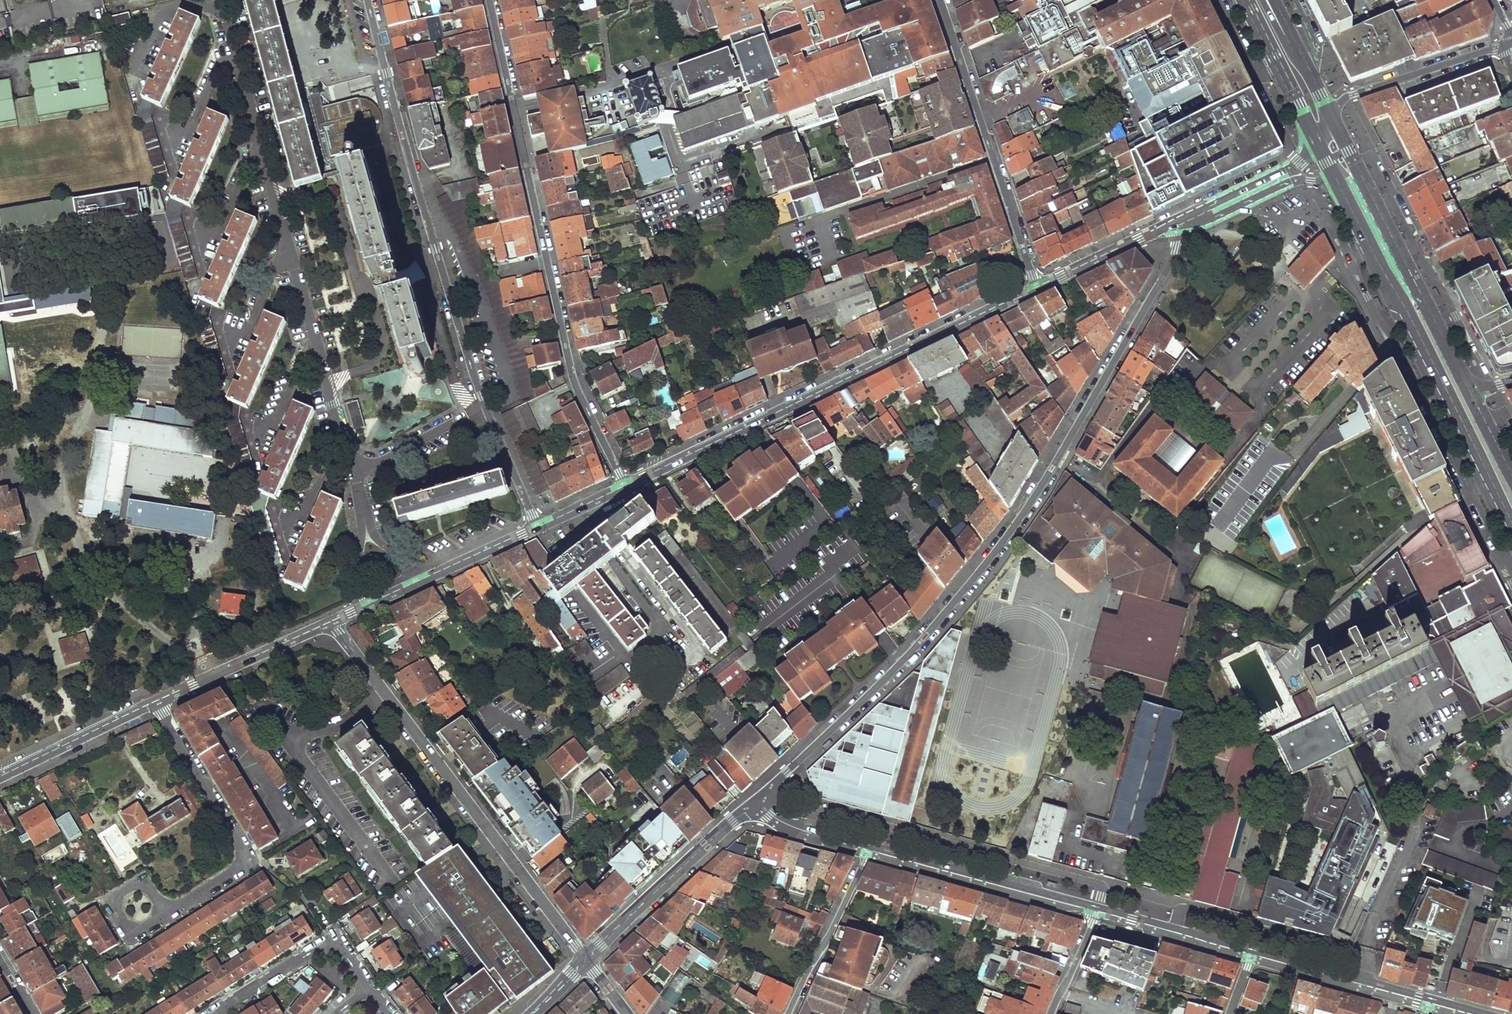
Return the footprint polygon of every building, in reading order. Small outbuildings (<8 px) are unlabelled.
[(245,7),(248,6),(250,14),(276,114),(278,121),(275,122),(277,131),(281,130),(294,180),(298,179),(299,184),(322,177),(336,174),(339,169),(336,158),(349,155),(351,164),(352,166),(355,167),(357,167),(358,166),(360,165),(360,162),(359,160),(358,158),(354,158),(353,154),(364,151),(365,154),(369,153),(369,150),(380,147),(377,136),(379,134),(381,128),(382,125),(382,120),(382,116),(380,112),(378,109),(370,111),(367,100),(361,99),(353,100),(323,108),(318,89),(313,90),(314,95),(301,98),(275,0),(271,0),(269,0),(243,0),(245,7)] [(453,11),(449,11),(450,14),(483,6),(481,0),(451,0),(453,11)] [(534,8),(533,1),(538,0),(510,0),(502,2),(504,9),(505,15),(534,8)] [(596,0),(584,0),(586,10),(597,8),(596,0)] [(698,0),(697,0),(692,0),(687,13),(691,26),(705,34),(707,30),(698,0)] [(698,0),(707,30),(719,26),(724,41),(731,39),(762,28),(764,28),(759,12),(794,0),(799,16),(838,2),(837,0),(699,0),(698,0)] [(890,75),(894,100),(898,99),(899,98),(895,75),(950,56),(931,0),(925,0),(914,3),(914,5),(906,7),(903,8),(801,43),(811,72),(789,80),(799,110),(816,104),(815,101),(890,75)] [(900,0),(884,0),(882,2),(880,6),(877,9),(870,12),(867,4),(861,6),(861,3),(847,8),(849,14),(843,17),(846,24),(806,37),(800,39),(801,43),(903,8),(900,0)] [(873,2),(867,4),(870,12),(877,9),(880,6),(882,2),(884,0),(875,0),(873,2)] [(980,0),(953,0),(953,1),(956,11),(980,0)] [(956,11),(960,23),(964,34),(986,24),(999,18),(991,0),(980,0),(956,11)] [(1076,33),(1081,44),(1172,0),(1069,0),(1062,4),(1060,0),(1059,0),(1030,0),(1023,3),(1025,7),(1020,9),(1026,20),(1018,24),(1023,34),(1030,31),(1034,38),(1026,41),(1030,48),(1037,44),(1039,49),(1076,33)] [(1076,33),(1039,49),(1050,72),(1104,47),(1106,51),(1110,49),(1112,53),(1128,85),(1224,38),(1212,13),(1205,0),(1172,0),(1081,44),(1076,33)] [(1330,42),(1332,41),(1363,26),(1357,13),(1343,20),(1333,0),(1309,0),(1330,42)] [(1402,10),(1416,5),(1414,0),(1397,0),(1402,10)] [(1487,36),(1492,16),(1484,0),(1465,0),(1467,4),(1474,0),(1476,3),(1438,22),(1433,14),(1461,0),(1432,0),(1431,0),(1418,7),(1421,14),(1426,22),(1441,52),(1464,44),(1487,36)] [(838,2),(799,16),(800,21),(806,37),(846,24),(843,17),(849,14),(847,8),(841,9),(840,7),(838,2)] [(406,3),(384,8),(389,28),(411,23),(406,3)] [(1011,13),(1020,9),(1025,7),(1023,3),(1017,3),(1008,7),(1011,13)] [(1394,14),(1398,23),(1421,14),(1418,7),(1416,5),(1402,10),(1394,14)] [(486,20),(483,6),(450,14),(439,16),(440,22),(454,19),(455,22),(463,20),(465,29),(445,33),(447,40),(488,31),(486,20)] [(542,19),(545,19),(542,6),(534,8),(536,18),(539,17),(539,20),(542,19)] [(534,22),(539,20),(539,17),(536,18),(534,8),(505,15),(506,21),(508,27),(534,22)] [(597,8),(586,10),(581,11),(584,25),(599,21),(598,18),(597,8)] [(108,17),(112,28),(132,23),(129,12),(108,17)] [(143,100),(155,105),(163,108),(200,21),(180,13),(143,100)] [(1408,61),(1415,58),(1403,33),(1398,23),(1394,14),(1363,26),(1332,41),(1351,80),(1408,61)] [(423,46),(433,44),(430,30),(439,28),(438,23),(440,22),(439,16),(418,21),(420,32),(422,38),(423,46)] [(423,46),(422,38),(405,41),(404,36),(420,32),(418,21),(411,23),(389,28),(395,52),(423,46)] [(549,32),(553,31),(551,26),(544,27),(543,24),(534,26),(534,22),(508,27),(509,34),(511,41),(549,32)] [(1415,58),(1416,60),(1428,56),(1441,52),(1426,22),(1403,33),(1415,58)] [(969,49),(1004,33),(999,23),(988,28),(986,24),(964,34),(967,42),(969,49)] [(118,39),(126,36),(123,28),(115,30),(118,39)] [(800,39),(769,50),(764,33),(762,28),(731,39),(733,44),(735,49),(679,70),(686,88),(691,101),(741,80),(746,92),(743,93),(739,97),(674,120),(675,124),(685,151),(799,110),(789,80),(811,72),(801,43),(800,39)] [(447,40),(442,42),(443,48),(447,47),(447,49),(461,46),(462,53),(465,52),(491,46),(490,39),(488,31),(447,40)] [(1030,31),(1023,34),(1026,41),(1034,38),(1030,31)] [(549,61),(555,59),(553,53),(547,54),(544,40),(550,38),(549,32),(511,41),(514,55),(517,68),(549,61)] [(553,53),(550,38),(544,40),(547,54),(553,53)] [(1242,74),(1224,38),(1128,85),(1146,122),(1203,95),(1213,113),(1252,94),(1242,74)] [(421,62),(436,59),(433,44),(423,46),(395,52),(397,60),(399,67),(421,62)] [(491,46),(465,52),(468,66),(494,60),(493,53),(491,46)] [(1038,50),(1025,56),(1026,59),(1039,53),(1038,50)] [(462,53),(460,53),(463,67),(468,66),(465,52),(462,53)] [(36,98),(40,116),(65,112),(64,109),(74,107),(84,105),(85,108),(110,104),(102,54),(31,67),(36,98)] [(950,56),(895,75),(899,98),(903,97),(908,95),(906,83),(902,84),(901,79),(924,72),(929,88),(932,87),(929,78),(955,69),(952,63),(950,56)] [(494,60),(468,66),(471,75),(465,76),(462,77),(464,82),(469,81),(474,80),(498,75),(496,67),(494,60)] [(1017,60),(979,78),(986,99),(989,101),(993,103),(1003,97),(1005,96),(1003,93),(1003,90),(1004,85),(1005,82),(1006,81),(1008,80),(1023,72),(1017,60)] [(520,83),(565,73),(565,71),(557,72),(556,69),(551,70),(549,61),(517,68),(518,75),(520,83)] [(399,67),(402,81),(424,76),(421,62),(399,67)] [(444,72),(445,71),(444,65),(434,67),(435,74),(444,72)] [(955,69),(929,78),(932,87),(929,88),(920,91),(921,96),(927,99),(929,104),(924,106),(936,141),(972,129),(967,114),(969,113),(967,106),(963,104),(960,95),(957,96),(956,90),(958,90),(955,80),(957,77),(955,69)] [(447,86),(452,85),(448,70),(445,71),(444,72),(445,79),(447,86)] [(539,95),(555,91),(554,82),(570,78),(569,72),(565,73),(520,83),(522,91),(523,98),(539,95)] [(606,81),(605,73),(596,75),(598,83),(606,81)] [(1404,106),(1424,146),(1464,130),(1475,125),(1505,113),(1487,73),(1480,75),(1440,89),(1402,102),(1404,106)] [(406,95),(424,91),(423,83),(430,81),(429,78),(432,77),(431,74),(429,75),(424,76),(402,81),(404,89),(406,95)] [(498,75),(474,80),(478,95),(486,93),(501,90),(499,82),(498,75)] [(640,131),(657,126),(655,123),(655,121),(663,118),(661,112),(663,111),(659,97),(664,95),(661,89),(656,90),(652,78),(631,85),(627,83),(625,86),(611,91),(615,103),(611,104),(612,109),(609,110),(613,119),(616,118),(617,120),(629,116),(628,112),(630,111),(632,118),(618,122),(621,132),(639,127),(640,131)] [(447,86),(445,79),(437,81),(439,88),(441,87),(447,86)] [(474,80),(469,81),(472,96),(478,95),(474,80)] [(1070,81),(1057,87),(1064,101),(1077,95),(1070,81)] [(18,120),(15,101),(12,82),(0,84),(0,123),(18,120)] [(410,111),(437,105),(445,103),(441,87),(439,88),(424,91),(406,95),(408,104),(410,111)] [(1395,87),(1360,100),(1369,120),(1389,112),(1404,106),(1402,102),(1395,87)] [(555,91),(539,95),(540,101),(543,114),(527,117),(532,138),(547,135),(552,154),(569,150),(586,146),(586,142),(584,136),(592,134),(590,128),(589,125),(593,124),(594,127),(602,126),(600,118),(588,120),(581,122),(576,99),(575,94),(573,88),(555,91)] [(663,111),(661,112),(663,118),(655,121),(655,123),(675,124),(674,120),(739,97),(727,88),(721,98),(704,104),(702,101),(689,106),(690,109),(679,113),(678,112),(663,111)] [(836,113),(838,119),(840,118),(876,106),(888,102),(884,89),(834,106),(836,113)] [(501,90),(486,93),(487,97),(476,99),(479,110),(489,108),(490,112),(505,108),(503,99),(501,90)] [(1110,94),(1101,98),(1109,120),(1117,116),(1110,94)] [(1282,154),(1267,124),(1252,94),(1213,113),(1184,126),(1129,151),(1133,164),(1137,175),(1154,215),(1217,184),(1282,154)] [(111,109),(110,104),(85,108),(75,110),(65,112),(40,116),(36,98),(15,101),(18,120),(0,123),(0,129),(111,109)] [(581,122),(588,120),(583,98),(576,99),(581,122)] [(155,105),(143,100),(137,113),(157,181),(168,178),(150,116),(155,105)] [(373,103),(367,100),(370,111),(378,109),(373,103)] [(1098,100),(1073,112),(1075,118),(1101,106),(1098,100)] [(413,126),(420,151),(422,152),(423,160),(422,160),(429,170),(450,164),(437,105),(410,111),(413,126)] [(876,115),(878,114),(876,106),(840,118),(842,124),(848,126),(850,131),(845,132),(846,137),(851,139),(852,144),(850,148),(852,153),(857,151),(859,157),(855,162),(857,168),(893,156),(890,147),(887,148),(885,142),(888,141),(893,139),(892,134),(888,133),(886,126),(888,123),(886,118),(880,120),(878,121),(876,115)] [(1424,146),(1404,106),(1389,112),(1413,161),(1428,154),(1424,146)] [(490,112),(472,116),(471,112),(461,114),(463,124),(467,124),(466,120),(472,119),(473,125),(486,123),(490,142),(511,137),(508,123),(505,108),(490,112)] [(1511,135),(1511,111),(1505,113),(1475,125),(1479,135),(1484,134),(1489,145),(1511,135)] [(171,199),(183,204),(191,207),(228,120),(209,112),(171,199)] [(792,128),(794,134),(796,133),(810,128),(822,124),(838,119),(836,113),(792,128)] [(1119,121),(1117,116),(1109,120),(1113,128),(1121,124),(1119,121)] [(1063,117),(1049,124),(1051,129),(1065,123),(1063,117)] [(995,126),(1002,147),(1014,141),(1005,121),(995,126)] [(1113,128),(1110,129),(1116,144),(1125,139),(1121,124),(1113,128)] [(640,131),(639,127),(621,132),(586,142),(586,146),(615,140),(640,131)] [(972,129),(936,141),(893,156),(857,168),(853,169),(856,177),(862,196),(869,194),(870,191),(869,186),(873,184),(872,180),(885,176),(890,189),(984,157),(977,136),(974,128),(972,129)] [(1428,154),(1430,157),(1469,141),(1464,130),(1424,146),(1428,154)] [(1005,154),(1007,161),(1040,145),(1033,132),(1014,141),(1002,147),(1005,154)] [(794,134),(792,134),(797,148),(801,146),(796,133),(794,134)] [(804,151),(802,146),(801,146),(797,148),(792,134),(762,145),(768,161),(765,162),(768,171),(773,169),(776,177),(773,178),(779,194),(788,191),(808,184),(804,171),(809,169),(810,169),(808,163),(803,161),(802,156),(804,151)] [(1511,159),(1511,135),(1489,145),(1436,168),(1443,182),(1445,187),(1505,161),(1511,159)] [(641,186),(671,177),(665,158),(651,162),(648,152),(662,148),(658,136),(629,144),(641,186)] [(490,142),(481,143),(488,177),(490,177),(519,170),(515,155),(511,137),(490,142)] [(1116,144),(1107,148),(1109,152),(1112,151),(1115,158),(1121,155),(1129,151),(1125,139),(1116,144)] [(1032,166),(1034,165),(1032,156),(1053,146),(1052,140),(1040,145),(1007,161),(1010,169),(1012,176),(1027,168),(1032,166)] [(571,176),(576,175),(575,171),(564,173),(563,167),(568,166),(566,156),(570,155),(569,150),(552,154),(536,158),(539,171),(542,183),(564,178),(571,176)] [(1054,156),(1058,154),(1057,151),(1040,159),(1041,162),(1050,158),(1054,156)] [(1129,151),(1121,155),(1126,168),(1133,164),(1129,151)] [(1430,157),(1428,154),(1413,161),(1421,177),(1403,187),(1409,198),(1443,182),(1436,168),(1430,157)] [(564,173),(575,171),(570,155),(566,156),(568,166),(563,167),(564,173)] [(612,167),(623,165),(620,158),(614,159),(613,156),(602,158),(605,169),(612,167)] [(1065,168),(1068,166),(1065,161),(1053,166),(1050,158),(1041,162),(1034,165),(1032,166),(1038,180),(1065,168)] [(1126,168),(1120,170),(1126,180),(1129,178),(1137,175),(1133,164),(1126,168)] [(623,165),(612,167),(615,183),(612,184),(614,192),(631,189),(626,175),(623,165)] [(853,224),(852,224),(857,239),(974,197),(982,221),(927,240),(931,252),(934,251),(942,248),(949,245),(953,244),(969,239),(1007,226),(996,191),(987,165),(948,179),(948,180),(929,187),(930,190),(893,202),(896,210),(891,211),(890,209),(885,210),(883,205),(868,211),(867,209),(850,215),(853,224)] [(1032,166),(1027,168),(1034,182),(1038,180),(1032,166)] [(411,286),(414,284),(410,277),(407,271),(403,272),(397,272),(368,167),(361,169),(353,171),(343,174),(372,275),(377,273),(381,272),(385,287),(395,321),(407,364),(414,361),(421,359),(431,357),(419,315),(413,294),(410,295),(408,291),(409,288),(411,286)] [(612,167),(605,169),(611,193),(614,192),(612,184),(615,183),(612,167)] [(1021,202),(1056,186),(1054,180),(1065,175),(1065,177),(1067,176),(1065,168),(1038,180),(1034,182),(1017,190),(1019,196),(1021,202)] [(776,177),(773,169),(768,171),(771,178),(773,178),(776,177)] [(808,184),(788,191),(790,197),(807,192),(808,193),(856,177),(853,169),(813,183),(808,184)] [(804,171),(808,184),(813,183),(809,169),(804,171)] [(478,187),(480,196),(522,187),(520,179),(519,170),(490,177),(492,184),(478,187)] [(726,171),(717,174),(720,184),(729,181),(726,171)] [(1137,175),(1129,178),(1136,193),(1138,192),(1141,199),(1131,203),(1128,197),(1123,200),(1133,225),(1143,220),(1154,215),(1137,175)] [(571,176),(564,178),(566,186),(573,184),(571,176)] [(323,180),(322,177),(299,184),(298,179),(294,180),(296,188),(323,180)] [(807,192),(790,197),(792,201),(818,192),(824,210),(845,203),(863,197),(862,196),(856,177),(808,193),(807,192)] [(564,178),(542,183),(545,196),(547,207),(569,202),(566,186),(564,178)] [(478,187),(477,179),(445,186),(447,194),(448,196),(452,202),(464,199),(478,196),(480,196),(478,187)] [(1445,187),(1443,182),(1409,198),(1425,231),(1459,214),(1455,205),(1445,187)] [(1488,192),(1491,197),(1500,194),(1500,195),(1506,193),(1509,191),(1511,198),(1511,183),(1488,192)] [(1025,214),(1053,202),(1050,195),(1061,190),(1059,184),(1056,186),(1021,202),(1023,209),(1025,214)] [(1069,207),(1079,203),(1075,196),(1086,190),(1085,186),(1053,202),(1025,214),(1027,221),(1029,226),(1051,215),(1069,207)] [(480,196),(478,196),(481,205),(496,202),(500,223),(529,217),(526,202),(522,187),(480,196)] [(1138,192),(1136,193),(1128,197),(1131,203),(1141,199),(1138,192)] [(448,196),(447,194),(437,200),(441,208),(448,219),(462,245),(474,269),(479,280),(485,294),(491,308),(497,323),(504,342),(510,362),(516,379),(524,404),(527,403),(535,399),(533,389),(524,354),(523,349),(519,350),(517,339),(512,315),(509,306),(504,307),(499,284),(482,250),(477,242),(474,229),(464,199),(452,202),(448,196)] [(183,204),(171,199),(166,212),(186,282),(197,278),(179,217),(183,204)] [(583,216),(590,214),(589,207),(582,209),(581,200),(569,202),(547,207),(549,216),(551,223),(583,216)] [(1099,212),(1109,237),(1120,231),(1133,225),(1123,200),(1099,212)] [(78,225),(74,202),(0,214),(0,239),(78,225)] [(1055,235),(1059,233),(1053,219),(1057,217),(1058,221),(1071,215),(1070,213),(1069,207),(1051,215),(1029,226),(1035,245),(1055,235)] [(1109,237),(1099,212),(1084,220),(1086,226),(1092,244),(1100,240),(1109,237)] [(200,299),(212,304),(219,308),(257,221),(238,213),(200,299)] [(585,225),(593,224),(590,214),(583,216),(585,225)] [(1465,225),(1459,214),(1425,231),(1437,253),(1459,242),(1455,234),(1466,227),(1465,225)] [(586,232),(594,230),(593,224),(585,225),(583,216),(551,223),(553,232),(554,239),(586,232)] [(500,223),(504,244),(514,242),(518,259),(537,255),(533,236),(529,217),(500,223)] [(474,229),(477,242),(482,250),(495,248),(498,263),(508,261),(504,244),(500,223),(474,229)] [(1007,226),(969,239),(974,254),(975,254),(976,255),(977,256),(980,256),(982,255),(980,251),(1012,240),(1007,226)] [(1056,237),(1055,235),(1035,245),(1038,253),(1043,268),(1054,263),(1083,249),(1092,244),(1086,226),(1078,229),(1076,232),(1062,239),(1063,242),(1059,244),(1056,237)] [(589,257),(592,257),(590,253),(583,254),(580,238),(587,236),(586,232),(554,239),(560,264),(589,257)] [(1324,235),(1293,267),(1311,284),(1324,269),(1335,257),(1324,235)] [(1459,242),(1437,253),(1441,263),(1463,252),(1476,277),(1488,271),(1476,246),(1471,236),(1459,242)] [(969,239),(953,244),(954,249),(958,259),(974,254),(969,239)] [(1490,240),(1476,246),(1488,271),(1492,277),(1505,272),(1490,240)] [(649,244),(644,245),(649,259),(654,258),(649,244)] [(949,245),(942,248),(944,254),(945,255),(951,253),(950,249),(949,245)] [(944,254),(942,248),(934,251),(936,257),(944,254)] [(889,266),(898,263),(895,251),(868,260),(857,263),(855,257),(836,264),(842,282),(865,274),(877,270),(889,266)] [(915,257),(919,266),(938,260),(936,257),(934,251),(931,252),(915,257)] [(1106,266),(1134,301),(1152,270),(1135,252),(1120,259),(1106,266)] [(855,257),(857,263),(868,260),(866,254),(862,255),(855,257)] [(563,279),(604,270),(602,265),(591,266),(590,262),(589,257),(560,264),(563,279)] [(889,266),(891,271),(907,266),(905,260),(898,263),(889,266)] [(418,282),(424,282),(418,273),(413,262),(410,268),(407,271),(410,277),(414,284),(418,282)] [(974,302),(990,294),(978,264),(945,277),(959,309),(974,302)] [(1090,273),(1102,289),(1109,284),(1110,286),(1112,284),(1115,288),(1106,294),(1123,319),(1134,301),(1106,266),(1098,270),(1090,273)] [(1293,267),(1289,271),(1307,287),(1311,284),(1293,267)] [(569,307),(594,302),(590,279),(606,275),(606,273),(609,272),(608,269),(604,270),(563,279),(569,307)] [(803,292),(804,295),(826,287),(820,270),(800,276),(805,291),(803,292)] [(865,274),(871,291),(875,289),(875,286),(876,285),(873,275),(879,273),(877,270),(865,274)] [(1454,288),(1488,356),(1496,371),(1502,373),(1511,371),(1511,320),(1491,277),(1492,277),(1488,271),(1476,277),(1454,288)] [(1074,281),(1092,304),(1100,299),(1107,310),(1100,315),(1114,335),(1123,319),(1106,294),(1102,289),(1090,273),(1082,277),(1074,281)] [(541,274),(522,279),(525,288),(517,290),(515,280),(499,284),(504,307),(509,306),(546,298),(541,274)] [(871,291),(865,274),(842,282),(826,287),(804,295),(796,297),(808,329),(811,328),(820,325),(823,323),(835,319),(840,330),(842,329),(878,312),(871,291)] [(805,291),(800,276),(792,279),(788,280),(794,298),(796,297),(804,295),(803,292),(805,291)] [(941,279),(936,281),(941,292),(940,295),(932,298),(940,318),(949,313),(959,309),(945,277),(941,279)] [(617,296),(620,296),(617,282),(600,286),(603,299),(617,296)] [(910,299),(903,303),(914,330),(927,324),(940,318),(932,298),(929,291),(926,283),(907,292),(910,299)] [(663,286),(653,288),(657,306),(669,304),(663,286)] [(1035,300),(1047,318),(1062,308),(1064,311),(1067,309),(1063,302),(1055,290),(1045,295),(1035,300)] [(601,319),(604,318),(601,307),(611,305),(619,303),(617,296),(603,299),(594,302),(569,307),(573,325),(601,319)] [(509,306),(512,315),(534,311),(538,323),(551,320),(546,298),(509,306)] [(212,304),(200,299),(195,312),(216,381),(226,378),(208,316),(212,304)] [(1030,325),(1033,329),(1048,319),(1047,318),(1035,300),(1027,304),(1018,308),(1030,325)] [(914,330),(903,303),(878,314),(884,328),(889,343),(901,337),(914,330)] [(669,304),(657,306),(660,313),(671,309),(669,304)] [(613,316),(611,305),(601,307),(604,318),(613,316)] [(1023,355),(1027,352),(1023,347),(1026,344),(1021,336),(1018,338),(1015,333),(1030,325),(1018,308),(1008,313),(998,318),(1023,355)] [(1062,308),(1047,318),(1048,319),(1049,321),(1064,311),(1062,308)] [(878,314),(878,312),(842,329),(846,337),(847,340),(849,343),(857,339),(864,354),(873,350),(868,335),(884,328),(878,314)] [(1100,315),(1098,313),(1077,325),(1080,330),(1085,337),(1087,341),(1099,360),(1114,335),(1100,315)] [(1152,346),(1161,350),(1174,330),(1156,313),(1144,335),(1154,342),(1152,346)] [(228,400),(240,405),(248,409),(285,322),(266,314),(228,400)] [(737,317),(730,319),(733,327),(740,324),(737,317)] [(984,324),(1002,352),(1006,357),(1010,355),(1032,389),(1029,391),(1028,390),(1005,404),(993,386),(1010,375),(1006,369),(1004,370),(1000,364),(998,365),(1003,374),(999,377),(990,382),(986,385),(993,395),(995,398),(1008,417),(1021,408),(1024,405),(1039,395),(1047,390),(1037,375),(1023,355),(998,318),(991,321),(984,324)] [(576,340),(609,333),(607,330),(603,330),(601,319),(573,325),(576,340)] [(712,325),(715,332),(722,330),(720,323),(712,325)] [(971,331),(986,353),(989,351),(992,357),(998,354),(1002,352),(984,324),(977,328),(971,331)] [(12,395),(2,327),(0,327),(0,397),(12,395)] [(609,333),(576,340),(579,351),(624,341),(622,329),(609,333)] [(1345,333),(1294,388),(1301,395),(1309,403),(1337,374),(1338,373),(1356,389),(1360,392),(1377,376),(1376,373),(1362,345),(1354,329),(1345,333)] [(763,346),(750,352),(755,367),(757,372),(759,378),(760,381),(809,362),(811,356),(817,354),(814,345),(809,332),(808,330),(790,337),(788,333),(762,343),(763,346)] [(1080,330),(1075,333),(1080,340),(1085,337),(1080,330)] [(969,360),(970,362),(976,359),(980,357),(982,356),(986,353),(971,331),(962,335),(954,339),(969,360)] [(656,341),(658,347),(674,340),(672,333),(656,341)] [(1063,341),(1061,337),(1050,345),(1048,342),(1052,339),(1048,333),(1040,339),(1042,342),(1050,354),(1051,355),(1066,345),(1063,341)] [(1133,353),(1144,360),(1152,346),(1154,342),(1144,335),(1133,353)] [(523,349),(531,348),(529,337),(517,339),(519,350),(523,349)] [(847,340),(846,337),(828,345),(832,351),(846,345),(845,342),(847,340)] [(1066,345),(1068,349),(1073,346),(1068,338),(1063,341),(1066,345)] [(852,361),(864,354),(857,339),(849,343),(846,345),(832,351),(839,367),(852,361)] [(907,361),(922,383),(937,375),(939,378),(954,370),(952,368),(969,360),(954,339),(928,351),(907,361)] [(826,340),(814,345),(817,354),(819,358),(825,374),(831,370),(839,367),(832,351),(828,345),(826,340)] [(656,341),(623,357),(626,365),(630,377),(634,376),(632,372),(651,363),(655,364),(658,371),(665,369),(658,347),(656,341)] [(1099,360),(1087,341),(1071,352),(1072,353),(1088,377),(1099,360)] [(557,344),(533,348),(534,351),(538,368),(561,363),(557,344)] [(992,357),(998,365),(1000,364),(999,362),(1006,357),(1002,352),(998,354),(992,357)] [(1188,352),(1181,358),(1191,368),(1198,362),(1188,352)] [(1088,377),(1072,353),(1057,363),(1078,395),(1088,377)] [(1120,376),(1141,388),(1152,370),(1166,378),(1168,375),(1152,364),(1144,360),(1133,353),(1120,376)] [(811,356),(809,362),(819,358),(817,354),(811,356)] [(1056,383),(1071,406),(1078,395),(1057,363),(1051,355),(1050,354),(1045,357),(1060,380),(1056,383)] [(1168,375),(1175,366),(1157,356),(1152,364),(1168,375)] [(613,361),(614,363),(592,374),(602,397),(621,387),(613,371),(626,365),(623,357),(613,361)] [(976,359),(970,362),(977,371),(983,381),(986,385),(990,382),(987,377),(976,359)] [(898,366),(889,370),(900,388),(903,392),(910,404),(928,393),(922,383),(907,361),(898,366)] [(970,362),(959,369),(982,403),(993,395),(986,385),(983,381),(977,371),(970,362)] [(416,372),(420,373),(425,372),(423,367),(422,365),(419,363),(416,364),(414,367),(414,370),(416,372)] [(1384,370),(1377,376),(1360,392),(1355,398),(1359,406),(1357,412),(1347,417),(1349,422),(1339,428),(1336,421),(1304,458),(1280,490),(1287,496),(1319,454),(1370,428),(1364,416),(1374,410),(1431,523),(1432,521),(1442,514),(1457,507),(1459,506),(1453,495),(1455,494),(1445,475),(1427,439),(1410,405),(1391,367),(1384,370)] [(865,381),(885,409),(888,407),(886,404),(886,403),(883,399),(900,388),(889,370),(877,376),(865,381)] [(999,377),(995,372),(987,377),(990,382),(999,377)] [(1071,406),(1056,383),(1051,386),(1042,373),(1037,375),(1047,390),(1050,395),(1053,399),(1065,417),(1071,406)] [(1226,390),(1207,374),(1185,399),(1199,410),(1204,405),(1211,404),(1211,402),(1211,397),(1221,396),(1224,393),(1226,390)] [(1120,376),(1107,399),(1128,410),(1139,416),(1154,396),(1145,391),(1141,388),(1120,376)] [(759,378),(736,387),(746,412),(757,406),(768,401),(760,381),(759,378)] [(736,387),(734,381),(727,384),(729,390),(718,394),(717,392),(718,390),(716,387),(713,388),(722,415),(725,422),(735,417),(746,412),(736,387)] [(846,419),(852,416),(854,415),(852,409),(868,397),(883,417),(872,425),(864,413),(855,418),(879,452),(904,434),(893,420),(887,411),(885,409),(865,381),(849,389),(833,397),(846,419)] [(535,399),(548,393),(544,384),(533,389),(535,399)] [(1154,396),(1156,392),(1148,387),(1145,391),(1154,396)] [(722,415),(713,388),(710,390),(711,393),(696,400),(696,402),(699,409),(704,423),(712,419),(722,415)] [(1047,390),(1039,395),(1042,400),(1050,395),(1047,390)] [(1300,397),(1292,390),(1284,400),(1291,407),(1300,397)] [(1230,398),(1224,393),(1221,396),(1211,397),(1211,402),(1222,401),(1223,412),(1228,412),(1227,401),(1230,398)] [(1253,413),(1233,396),(1230,398),(1227,401),(1228,412),(1223,412),(1221,413),(1221,420),(1217,426),(1231,438),(1253,413)] [(625,411),(641,405),(637,397),(618,405),(621,413),(625,411)] [(825,431),(846,419),(833,397),(821,402),(809,408),(815,417),(825,431)] [(995,398),(982,406),(1006,442),(1019,433),(1017,429),(1008,417),(995,398)] [(354,401),(344,404),(353,432),(367,427),(358,399),(354,401)] [(1051,440),(1065,417),(1053,399),(1032,414),(1034,417),(1051,440)] [(1112,435),(1114,435),(1128,410),(1107,399),(1093,423),(1112,435)] [(97,429),(84,514),(85,514),(103,517),(104,515),(122,518),(132,444),(215,456),(218,433),(195,430),(198,411),(158,405),(157,408),(147,407),(148,403),(125,400),(124,410),(114,409),(113,418),(117,419),(115,432),(111,431),(97,429)] [(240,405),(228,400),(224,410),(242,470),(253,467),(238,417),(240,405)] [(960,418),(949,401),(938,408),(949,425),(960,418)] [(696,402),(692,403),(688,406),(690,413),(699,409),(696,402)] [(256,491),(269,496),(276,499),(314,412),(295,403),(256,491)] [(513,409),(527,440),(540,434),(527,403),(524,404),(513,409)] [(562,408),(573,430),(578,441),(594,485),(597,484),(609,477),(610,475),(607,469),(604,463),(599,465),(586,432),(588,431),(574,403),(562,408)] [(887,411),(893,420),(898,416),(892,408),(887,411)] [(513,409),(501,415),(536,497),(550,490),(535,457),(527,440),(513,409)] [(704,423),(699,409),(690,413),(682,416),(689,439),(698,435),(707,431),(704,423)] [(679,410),(667,414),(672,430),(677,428),(682,443),(689,439),(682,416),(679,410)] [(621,413),(606,420),(610,427),(613,434),(626,428),(632,425),(625,411),(621,413)] [(825,431),(815,417),(793,427),(814,455),(814,456),(836,446),(825,431)] [(1051,440),(1034,417),(1017,429),(1019,433),(1021,435),(1038,461),(1051,440)] [(1172,432),(1155,417),(1114,465),(1176,519),(1224,463),(1205,448),(1199,455),(1177,481),(1150,459),(1172,432)] [(976,464),(983,473),(994,465),(962,420),(950,428),(954,433),(976,464)] [(655,446),(646,422),(638,426),(642,437),(630,443),(635,455),(655,446)] [(1113,452),(1117,446),(1109,441),(1112,435),(1093,423),(1086,436),(1113,452)] [(793,427),(790,424),(774,433),(777,437),(773,439),(778,446),(795,467),(814,455),(793,427)] [(629,434),(626,428),(613,434),(617,440),(629,434)] [(578,441),(573,430),(569,431),(572,443),(578,441)] [(1199,455),(1172,432),(1150,459),(1177,481),(1199,455)] [(1038,461),(1021,435),(1014,445),(1013,444),(1011,447),(1012,448),(1003,464),(1001,463),(998,469),(1000,471),(991,485),(1009,510),(1038,461)] [(1086,436),(1075,455),(1095,467),(1104,452),(1110,456),(1113,452),(1086,436)] [(553,497),(556,503),(561,501),(579,492),(594,485),(578,441),(572,443),(577,461),(551,471),(543,454),(535,457),(550,490),(553,497)] [(731,483),(715,496),(723,507),(733,520),(750,508),(752,511),(800,475),(778,446),(762,458),(762,461),(765,465),(762,468),(752,455),(734,468),(736,471),(728,477),(731,483)] [(795,467),(799,472),(818,461),(814,456),(814,455),(795,467)] [(922,460),(919,455),(872,490),(877,495),(888,486),(922,460)] [(983,473),(976,464),(966,472),(985,500),(971,516),(964,507),(961,510),(966,517),(968,520),(971,523),(984,540),(1009,510),(991,485),(983,473)] [(715,496),(697,471),(688,478),(690,480),(678,488),(694,510),(715,496)] [(1074,479),(1065,471),(1064,474),(1072,481),(1074,479)] [(1072,481),(1064,474),(1051,498),(1035,520),(1029,528),(1022,539),(1051,564),(1056,564),(1057,577),(1078,596),(1091,594),(1091,593),(1108,574),(1115,580),(1120,574),(1128,577),(1123,593),(1126,594),(1120,618),(1118,625),(1109,623),(1099,639),(1099,662),(1093,662),(1093,665),(1090,677),(1101,680),(1163,696),(1175,647),(1181,648),(1183,639),(1178,637),(1185,610),(1165,605),(1173,578),(1164,573),(1169,564),(1128,529),(1112,515),(1099,504),(1101,501),(1074,479),(1072,481)] [(507,494),(502,477),(398,506),(403,524),(507,494)] [(804,479),(812,490),(815,488),(807,477),(804,479)] [(7,529),(9,535),(19,532),(18,526),(26,524),(17,491),(8,492),(7,488),(0,490),(0,531),(7,529)] [(269,496),(256,491),(251,503),(270,567),(281,564),(266,509),(269,496)] [(657,519),(660,523),(679,513),(665,491),(652,498),(651,496),(643,501),(644,502),(657,519)] [(343,503),(323,495),(285,583),(304,591),(343,503)] [(613,557),(615,559),(629,548),(626,544),(657,519),(644,502),(599,538),(613,557)] [(840,520),(850,510),(844,505),(834,515),(840,520)] [(1492,567),(1461,505),(1459,506),(1457,507),(1488,569),(1492,567)] [(733,520),(723,507),(719,511),(729,524),(733,520)] [(1442,514),(1432,521),(1443,543),(1446,542),(1465,580),(1488,569),(1457,507),(1442,514)] [(750,508),(733,520),(735,523),(752,511),(750,508)] [(228,522),(178,515),(176,532),(225,540),(228,522)] [(1117,515),(1112,515),(1128,529),(1127,524),(1117,515)] [(1431,523),(1370,576),(1388,609),(1418,595),(1403,564),(1409,560),(1411,562),(1414,563),(1433,556),(1438,551),(1439,549),(1439,548),(1438,544),(1443,543),(1432,521),(1431,523)] [(984,540),(971,523),(968,528),(981,544),(984,540)] [(967,561),(981,544),(968,528),(954,545),(967,561)] [(1230,538),(1218,528),(1211,538),(1223,548),(1230,538)] [(726,607),(666,531),(659,538),(673,557),(674,555),(750,651),(756,646),(734,618),(726,607)] [(938,531),(918,555),(924,562),(927,566),(944,589),(947,585),(964,564),(951,547),(940,533),(938,531)] [(1236,531),(1232,537),(1237,541),(1241,535),(1236,531)] [(535,540),(523,546),(526,551),(560,599),(577,585),(595,572),(606,563),(613,557),(599,538),(590,545),(557,569),(535,540)] [(727,643),(650,544),(635,556),(711,655),(727,643)] [(967,561),(954,545),(951,547),(964,564),(967,561)] [(522,590),(532,605),(540,600),(528,581),(535,576),(547,594),(545,599),(567,630),(577,623),(560,599),(526,551),(523,546),(514,550),(505,554),(526,587),(522,590)] [(1232,550),(1228,546),(1224,552),(1228,555),(1232,550)] [(496,558),(493,560),(506,581),(511,579),(519,591),(522,590),(526,587),(505,554),(496,558)] [(890,583),(893,587),(895,586),(893,583),(895,582),(874,554),(870,558),(890,583)] [(10,567),(16,586),(41,580),(36,560),(27,562),(26,558),(18,560),(18,564),(10,567)] [(927,566),(924,562),(922,564),(920,566),(925,573),(902,600),(908,607),(918,621),(944,589),(927,566)] [(1175,569),(1169,564),(1164,573),(1173,578),(1175,569)] [(1492,567),(1488,569),(1507,606),(1493,614),(1495,617),(1511,608),(1511,607),(1492,567)] [(474,587),(483,601),(488,599),(485,595),(492,591),(477,568),(471,571),(465,574),(474,587)] [(1426,648),(1434,643),(1439,641),(1493,614),(1507,606),(1488,569),(1465,580),(1468,587),(1425,609),(1421,602),(1392,617),(1399,630),(1414,622),(1426,648)] [(611,594),(595,572),(577,585),(629,652),(647,638),(643,633),(648,630),(639,618),(634,622),(616,600),(619,597),(615,591),(611,594)] [(474,587),(465,574),(452,580),(462,595),(474,587)] [(1128,577),(1120,574),(1115,580),(1116,581),(1113,591),(1123,593),(1128,577)] [(893,587),(890,583),(887,587),(889,589),(870,604),(889,629),(890,629),(891,629),(907,617),(908,616),(907,614),(906,612),(905,611),(908,607),(902,600),(893,587)] [(462,595),(455,600),(469,621),(488,608),(483,601),(474,587),(462,595)] [(405,602),(421,626),(446,609),(434,589),(422,594),(405,602)] [(562,656),(565,653),(532,605),(522,590),(519,591),(511,597),(554,661),(562,656)] [(244,598),(221,595),(218,614),(241,617),(244,598)] [(1418,595),(1388,609),(1392,617),(1421,602),(1418,595)] [(759,607),(751,597),(745,602),(754,612),(759,607)] [(842,620),(864,650),(875,641),(870,635),(882,626),(864,601),(856,606),(854,604),(826,625),(829,629),(842,620)] [(405,602),(392,609),(410,636),(404,639),(410,648),(405,651),(392,660),(402,673),(426,660),(427,660),(411,638),(423,629),(421,626),(405,602)] [(732,602),(726,607),(734,618),(740,613),(732,602)] [(490,611),(488,608),(469,621),(471,624),(490,611)] [(1090,664),(1093,665),(1093,662),(1099,662),(1099,639),(1109,623),(1118,625),(1120,618),(1104,614),(1090,664)] [(1472,708),(1473,708),(1478,718),(1480,717),(1487,730),(1511,714),(1511,648),(1501,625),(1499,626),(1495,617),(1493,614),(1439,641),(1450,662),(1449,662),(1472,708)] [(1399,630),(1392,617),(1385,621),(1391,634),(1362,649),(1356,636),(1348,639),(1355,653),(1359,661),(1330,676),(1325,668),(1318,654),(1311,658),(1317,672),(1325,687),(1311,694),(1309,691),(1292,699),(1292,700),(1309,692),(1316,705),(1426,648),(1414,622),(1399,630)] [(791,665),(778,674),(792,692),(797,699),(809,690),(811,692),(811,693),(821,686),(823,688),(831,681),(825,673),(823,670),(832,663),(835,661),(829,652),(835,648),(841,656),(843,655),(853,647),(855,650),(858,654),(864,650),(842,620),(829,629),(830,631),(818,640),(816,638),(787,660),(788,662),(791,665)] [(1240,633),(1241,630),(1239,628),(1241,626),(1237,624),(1234,623),(1233,622),(1230,622),(1227,622),(1224,624),(1223,625),(1221,628),(1221,632),(1222,634),(1223,635),(1225,637),(1227,638),(1229,638),(1232,639),(1234,638),(1237,638),(1240,637),(1238,634),(1240,633)] [(362,623),(351,628),(366,649),(376,642),(362,623)] [(501,628),(516,650),(522,646),(508,624),(501,628)] [(953,630),(924,661),(920,674),(935,678),(948,681),(962,633),(953,630)] [(69,643),(60,645),(65,665),(91,658),(86,638),(78,641),(76,637),(67,639),(69,643)] [(399,642),(405,651),(410,648),(404,639),(399,642)] [(562,656),(570,668),(594,652),(586,640),(565,653),(562,656)] [(877,644),(875,641),(865,649),(867,652),(877,644)] [(1434,643),(1426,648),(1316,705),(1309,692),(1292,700),(1302,720),(1308,717),(1311,724),(1333,714),(1334,714),(1330,706),(1334,704),(1338,712),(1442,659),(1434,643)] [(746,654),(737,661),(749,677),(769,662),(756,646),(750,651),(746,654)] [(843,655),(845,658),(855,650),(853,647),(843,655)] [(829,652),(835,661),(841,656),(835,648),(829,652)] [(737,661),(746,654),(741,649),(677,699),(682,705),(713,680),(737,661)] [(1359,661),(1355,653),(1325,668),(1330,676),(1359,661)] [(404,685),(407,691),(434,675),(426,660),(402,673),(398,676),(401,680),(402,679),(405,684),(404,685)] [(532,675),(539,671),(533,661),(525,665),(532,675)] [(713,680),(727,698),(751,679),(749,677),(737,661),(713,680)] [(791,665),(788,662),(776,671),(778,674),(791,665)] [(823,670),(825,673),(834,666),(832,663),(823,670)] [(596,702),(631,676),(623,666),(588,691),(596,702)] [(1317,672),(1303,679),(1309,691),(1311,694),(1325,687),(1317,672)] [(935,678),(920,674),(916,691),(920,692),(916,708),(911,707),(910,712),(894,708),(891,719),(878,715),(874,726),(872,737),(861,734),(858,734),(855,745),(852,756),(841,753),(839,752),(835,763),(833,774),(822,771),(820,770),(817,781),(809,778),(816,798),(910,823),(914,807),(909,805),(912,795),(917,796),(920,785),(915,784),(918,773),(923,775),(926,763),(921,762),(924,752),(929,753),(932,741),(927,740),(930,730),(935,731),(938,720),(933,718),(936,708),(941,709),(944,698),(939,697),(942,686),(933,683),(935,678)] [(414,702),(417,706),(444,689),(434,675),(407,691),(411,697),(414,696),(416,701),(414,702)] [(948,681),(935,678),(933,683),(942,686),(939,697),(944,698),(948,681)] [(452,687),(430,702),(444,723),(465,709),(452,687)] [(248,833),(259,850),(278,838),(233,763),(232,764),(206,721),(213,718),(215,719),(236,709),(222,690),(200,700),(178,711),(175,715),(177,718),(180,716),(185,724),(182,726),(246,834),(248,833)] [(797,699),(799,701),(811,692),(809,690),(797,699)] [(817,724),(803,706),(799,701),(797,699),(792,692),(789,695),(786,699),(797,712),(785,723),(799,741),(808,732),(817,724)] [(807,772),(809,778),(817,781),(820,770),(822,771),(825,760),(835,763),(839,752),(841,753),(844,742),(855,745),(858,734),(861,734),(864,724),(874,726),(878,715),(891,719),(894,708),(879,703),(878,703),(875,706),(807,772)] [(1182,713),(1143,703),(1127,762),(1123,760),(1118,779),(1122,780),(1110,823),(1087,816),(1081,839),(1099,844),(1100,839),(1128,847),(1127,852),(1136,854),(1140,840),(1147,842),(1182,713)] [(785,723),(780,716),(776,711),(770,715),(768,716),(766,714),(760,720),(762,724),(755,729),(780,758),(789,750),(799,741),(785,723)] [(1322,760),(1349,747),(1333,714),(1311,724),(1277,741),(1294,774),(1322,760)] [(275,760),(240,715),(230,723),(278,788),(289,780),(275,760)] [(185,724),(180,716),(177,718),(182,726),(185,724)] [(467,717),(444,734),(480,781),(502,765),(467,717)] [(1480,717),(1478,718),(1477,718),(1484,732),(1487,730),(1480,717)] [(587,730),(580,722),(574,728),(580,736),(587,730)] [(138,730),(126,736),(131,747),(151,738),(153,741),(158,738),(150,724),(138,730)] [(598,743),(608,735),(601,726),(590,734),(598,743)] [(730,746),(726,750),(727,752),(753,783),(761,776),(780,758),(755,729),(752,726),(748,730),(730,746)] [(747,728),(728,745),(730,746),(748,730),(747,728)] [(427,868),(453,851),(365,730),(339,748),(345,757),(347,756),(356,769),(356,770),(365,784),(367,783),(402,832),(401,833),(412,848),(414,847),(424,862),(423,862),(427,868)] [(1204,903),(1228,910),(1237,875),(1225,872),(1255,763),(1253,762),(1258,744),(1220,733),(1214,756),(1231,761),(1217,811),(1203,807),(1190,854),(1193,855),(1191,859),(1195,860),(1194,864),(1199,865),(1196,874),(1191,872),(1185,895),(1193,898),(1193,900),(1204,903)] [(477,784),(480,781),(444,734),(440,735),(477,784)] [(1373,750),(1377,748),(1385,747),(1387,738),(1379,734),(1373,740),(1369,742),(1373,750)] [(1446,756),(1441,768),(1450,772),(1455,763),(1471,753),(1475,759),(1484,753),(1475,738),(1446,756)] [(559,776),(587,755),(575,740),(560,751),(547,761),(559,776)] [(822,746),(825,749),(832,743),(829,740),(822,746)] [(599,746),(598,744),(588,753),(589,754),(599,746)] [(713,764),(697,744),(692,748),(706,765),(709,763),(711,765),(713,764)] [(599,746),(589,754),(596,763),(607,755),(599,746)] [(1372,826),(1375,818),(1371,808),(1376,806),(1349,747),(1322,760),(1325,767),(1307,772),(1311,786),(1301,823),(1319,828),(1320,825),(1335,831),(1338,832),(1310,894),(1307,893),(1294,887),(1295,884),(1276,879),(1272,894),(1264,892),(1262,898),(1258,916),(1329,936),(1332,929),(1338,932),(1354,897),(1350,895),(1355,884),(1359,886),(1380,839),(1376,838),(1379,830),(1372,826)] [(675,768),(689,757),(682,748),(668,759),(675,768)] [(753,783),(727,752),(716,762),(735,784),(742,794),(753,783)] [(1439,767),(1434,754),(1425,758),(1428,764),(1421,767),(1427,781),(1435,777),(1432,770),(1439,767)] [(587,755),(559,776),(562,780),(590,758),(587,755)] [(480,781),(477,784),(533,857),(563,835),(507,761),(502,765),(480,781)] [(735,784),(716,762),(713,764),(711,765),(709,763),(706,765),(708,768),(727,791),(735,784)] [(642,787),(627,769),(620,775),(635,793),(642,787)] [(688,791),(691,794),(708,780),(702,773),(684,787),(688,791)] [(602,774),(583,789),(596,807),(615,791),(602,774)] [(61,795),(49,775),(40,780),(52,799),(61,795)] [(691,794),(707,814),(726,798),(710,778),(708,780),(691,794)] [(141,801),(122,812),(133,829),(137,827),(145,841),(191,814),(197,823),(207,817),(186,781),(183,782),(178,786),(175,787),(182,799),(151,817),(141,801)] [(735,784),(727,791),(729,793),(736,787),(735,784)] [(688,791),(663,812),(667,816),(692,843),(701,833),(713,821),(707,814),(691,794),(688,791)] [(42,805),(20,818),(34,844),(57,831),(42,805)] [(1043,805),(1030,854),(1039,856),(1038,858),(1052,862),(1066,811),(1043,805)] [(1428,805),(1423,816),(1434,821),(1439,810),(1428,805)] [(1447,809),(1435,835),(1451,842),(1460,823),(1491,819),(1483,805),(1447,809)] [(4,834),(13,829),(0,806),(0,826),(4,834)] [(600,822),(592,813),(589,815),(596,825),(600,822)] [(649,828),(647,826),(608,863),(614,869),(636,894),(658,875),(692,843),(667,816),(656,826),(649,828)] [(1511,860),(1511,830),(1509,825),(1493,835),(1510,861),(1511,860)] [(324,830),(316,835),(322,844),(330,839),(324,830)] [(1338,832),(1335,831),(1307,893),(1310,894),(1338,832)] [(563,835),(533,857),(541,867),(570,844),(563,835)] [(787,842),(768,837),(763,858),(762,863),(779,869),(781,864),(787,842)] [(1100,839),(1099,844),(1127,852),(1128,847),(1100,839)] [(310,842),(286,856),(298,875),(321,860),(310,842)] [(748,847),(734,842),(724,851),(745,858),(748,847)] [(781,864),(797,869),(803,846),(795,844),(787,842),(781,864)] [(805,896),(808,887),(820,851),(812,849),(803,846),(797,869),(796,873),(795,876),(791,892),(805,896)] [(458,848),(453,851),(545,974),(550,970),(458,848)] [(1498,892),(1503,877),(1429,850),(1422,864),(1498,892)] [(420,873),(491,967),(486,970),(472,981),(465,986),(460,990),(453,995),(446,1001),(453,1012),(454,1013),(494,1013),(496,1012),(498,1011),(505,1005),(508,1003),(507,1002),(545,974),(453,851),(427,868),(420,873)] [(701,873),(728,883),(732,877),(733,877),(740,868),(742,869),(746,863),(752,865),(755,865),(756,862),(745,858),(724,851),(712,862),(701,873)] [(820,851),(808,887),(813,889),(818,877),(826,881),(838,856),(829,853),(820,851)] [(838,856),(826,881),(833,885),(828,897),(835,900),(854,860),(838,856)] [(560,868),(564,872),(573,864),(575,862),(571,858),(560,868)] [(752,865),(746,863),(742,869),(752,873),(755,865),(752,865)] [(573,864),(564,872),(566,875),(575,867),(573,864)] [(546,887),(564,872),(560,868),(557,865),(543,877),(540,874),(538,876),(546,887)] [(869,865),(858,888),(884,896),(883,899),(894,902),(902,873),(885,869),(869,865)] [(602,889),(597,894),(610,909),(615,914),(636,894),(614,869),(598,884),(602,889)] [(555,899),(573,883),(566,875),(564,872),(546,887),(551,893),(555,899)] [(420,873),(415,876),(486,970),(491,967),(420,873)] [(678,894),(704,905),(708,899),(706,898),(709,892),(719,896),(722,891),(728,893),(732,884),(728,883),(701,873),(690,883),(678,894)] [(894,902),(891,913),(898,914),(903,897),(908,898),(914,877),(910,876),(902,873),(894,902)] [(245,887),(254,900),(271,889),(261,874),(251,880),(253,882),(245,887)] [(342,884),(320,898),(324,905),(329,901),(335,911),(353,900),(351,897),(359,891),(349,875),(340,881),(342,884)] [(1272,894),(1276,879),(1268,877),(1266,886),(1264,892),(1272,894)] [(1427,877),(1407,929),(1436,935),(1438,930),(1455,937),(1469,900),(1439,889),(1442,883),(1427,877)] [(942,900),(945,885),(932,882),(918,878),(912,902),(928,907),(939,910),(942,900)] [(573,883),(555,899),(565,913),(584,937),(591,937),(601,928),(615,914),(610,909),(597,894),(590,886),(584,891),(576,881),(573,883)] [(54,889),(63,905),(72,900),(63,884),(54,889)] [(1264,892),(1266,886),(1257,884),(1254,895),(1262,898),(1264,892)] [(1350,895),(1354,897),(1359,886),(1355,884),(1350,895)] [(942,900),(977,909),(983,896),(964,890),(945,885),(942,900)] [(774,889),(766,886),(762,896),(771,900),(771,899),(774,889)] [(226,896),(236,911),(254,900),(245,887),(238,891),(236,889),(226,896)] [(308,906),(316,901),(308,887),(299,891),(308,906)] [(4,910),(10,907),(0,890),(0,913),(4,910)] [(12,935),(30,925),(34,922),(37,920),(33,914),(25,919),(20,909),(42,896),(38,890),(10,907),(4,910),(8,916),(3,919),(12,935)] [(802,903),(805,896),(791,892),(789,899),(802,903)] [(661,910),(682,924),(690,911),(697,916),(704,905),(678,894),(670,902),(661,910)] [(209,910),(217,923),(236,911),(226,896),(215,903),(216,905),(209,910)] [(983,896),(977,909),(984,911),(992,913),(990,918),(988,924),(997,927),(1008,902),(995,899),(983,896)] [(261,904),(266,911),(276,904),(271,897),(261,904)] [(787,905),(771,899),(771,900),(769,906),(771,907),(777,909),(782,911),(785,912),(786,906),(787,905)] [(977,909),(942,900),(939,910),(965,917),(960,935),(965,936),(967,932),(970,924),(973,917),(977,909)] [(1008,902),(997,927),(1020,933),(1030,909),(1019,906),(1008,902)] [(798,917),(800,911),(786,906),(785,912),(798,917)] [(369,909),(348,923),(354,930),(355,929),(363,941),(382,928),(369,909)] [(977,909),(973,917),(979,919),(981,916),(984,911),(977,909)] [(1030,909),(1020,933),(1032,937),(1032,935),(1043,912),(1036,910),(1030,909)] [(94,910),(78,921),(89,938),(103,929),(99,922),(101,921),(94,910)] [(190,918),(200,934),(217,923),(209,910),(201,914),(200,912),(190,918)] [(670,930),(676,935),(682,924),(661,910),(656,914),(652,918),(670,930)] [(785,912),(782,911),(780,914),(776,913),(776,914),(773,922),(780,924),(774,940),(794,948),(803,923),(784,916),(785,912)] [(811,915),(800,911),(798,917),(808,921),(811,915)] [(1043,912),(1032,935),(1045,939),(1055,915),(1049,914),(1043,912)] [(1363,913),(1349,943),(1354,945),(1368,914),(1363,913)] [(841,928),(858,933),(862,923),(845,915),(840,928),(841,928)] [(1037,958),(1042,960),(1051,941),(1053,942),(1051,950),(1061,953),(1063,945),(1072,948),(1074,945),(1083,923),(1055,915),(1045,939),(1039,953),(1037,958)] [(1329,936),(1258,916),(1257,918),(1328,937),(1329,936)] [(742,921),(732,917),(729,924),(738,928),(742,921)] [(174,932),(182,945),(200,934),(190,918),(180,925),(181,927),(174,932)] [(643,926),(637,932),(657,947),(670,930),(652,918),(643,926)] [(283,930),(292,944),(299,939),(300,941),(310,935),(300,919),(285,928),(280,921),(278,922),(283,930)] [(1472,964),(1485,926),(1474,921),(1461,962),(1472,965),(1472,964)] [(42,935),(34,922),(30,925),(34,931),(29,933),(34,940),(42,935)] [(265,941),(276,958),(286,951),(284,949),(292,944),(283,930),(278,922),(274,925),(279,933),(265,941)] [(858,933),(866,935),(869,926),(862,923),(858,933)] [(29,933),(34,931),(30,925),(12,935),(3,941),(16,964),(39,951),(48,945),(42,935),(34,940),(29,933)] [(396,927),(385,934),(389,940),(391,941),(392,941),(402,934),(396,927)] [(827,965),(822,977),(834,982),(851,988),(857,991),(858,991),(862,992),(874,960),(877,961),(884,940),(883,940),(858,933),(841,928),(836,940),(844,943),(841,950),(841,952),(841,953),(840,955),(841,957),(842,958),(843,959),(847,960),(845,965),(837,961),(835,967),(827,965)] [(116,946),(110,935),(108,937),(103,929),(89,938),(100,957),(116,946)] [(154,941),(164,956),(173,951),(177,956),(186,951),(182,945),(174,932),(167,936),(165,934),(154,941)] [(967,932),(965,936),(990,944),(992,939),(967,932)] [(618,950),(640,979),(651,969),(639,957),(651,946),(635,934),(626,942),(618,950)] [(58,940),(59,943),(67,939),(65,935),(58,940)] [(1081,965),(1103,973),(1114,943),(1093,937),(1081,965)] [(726,955),(732,942),(725,939),(719,951),(726,955)] [(389,940),(388,941),(395,952),(398,950),(392,941),(391,941),(389,940)] [(138,954),(147,967),(154,963),(157,968),(168,962),(164,956),(154,941),(145,947),(146,949),(138,954)] [(246,952),(256,967),(263,962),(265,964),(276,958),(265,941),(253,948),(252,946),(245,950),(246,952)] [(388,941),(370,954),(374,960),(376,959),(384,971),(389,967),(391,971),(403,963),(395,952),(388,941)] [(1012,951),(1016,943),(1009,941),(1005,949),(1012,951)] [(1114,943),(1103,973),(1144,990),(1148,981),(1157,955),(1114,943)] [(989,952),(998,955),(1001,948),(994,945),(990,944),(987,951),(989,952)] [(1164,969),(1183,975),(1192,953),(1177,949),(1161,944),(1157,955),(1148,981),(1153,982),(1156,974),(1162,976),(1162,975),(1164,969)] [(1024,955),(1037,958),(1039,953),(1026,949),(1024,955)] [(614,979),(625,994),(640,979),(618,950),(602,964),(614,979)] [(837,961),(845,965),(847,960),(843,959),(842,958),(841,957),(840,955),(841,953),(841,952),(841,950),(837,961)] [(58,981),(68,974),(66,970),(65,968),(53,975),(39,951),(16,964),(34,994),(55,983),(58,981)] [(726,955),(719,951),(714,962),(718,965),(724,959),(725,957),(726,955)] [(1009,959),(1055,976),(1059,965),(1050,962),(1042,960),(1037,958),(1024,955),(1012,951),(1009,959)] [(1404,955),(1386,951),(1385,954),(1379,976),(1388,979),(1398,982),(1403,960),(1404,955)] [(229,964),(239,981),(250,974),(249,972),(256,967),(246,952),(229,964)] [(998,955),(989,952),(986,961),(999,965),(1006,968),(1005,972),(1003,975),(1014,979),(1015,976),(1039,985),(1044,987),(1054,990),(1060,977),(1055,976),(1009,959),(998,955)] [(1200,980),(1207,982),(1216,959),(1204,956),(1192,953),(1183,975),(1200,980)] [(120,979),(122,983),(140,972),(144,980),(152,975),(147,967),(138,954),(131,959),(130,956),(120,963),(118,960),(106,968),(114,982),(120,979)] [(1064,967),(1067,959),(1053,954),(1050,962),(1059,965),(1064,967)] [(664,957),(658,962),(674,975),(679,968),(669,961),(664,957)] [(1411,985),(1425,989),(1432,962),(1418,958),(1416,964),(1411,985)] [(73,966),(66,970),(68,974),(84,966),(79,959),(72,963),(73,966)] [(376,959),(374,960),(385,976),(391,971),(389,967),(384,971),(376,959)] [(718,965),(717,966),(721,968),(724,965),(726,965),(729,961),(724,959),(718,965)] [(1216,959),(1207,982),(1227,988),(1224,998),(1216,995),(1204,990),(1201,999),(1198,1005),(1223,1012),(1240,966),(1228,963),(1216,959)] [(1416,964),(1403,960),(1398,982),(1404,983),(1411,985),(1416,964)] [(718,965),(714,962),(709,967),(711,968),(710,971),(713,973),(715,969),(717,966),(718,965)] [(827,965),(823,963),(817,975),(822,977),(827,965)] [(211,975),(220,990),(227,985),(229,987),(239,981),(229,964),(211,975)] [(1472,969),(1460,965),(1458,971),(1470,975),(1472,969)] [(84,966),(68,974),(71,979),(77,976),(92,1002),(101,996),(84,966)] [(734,984),(734,985),(737,980),(720,970),(719,971),(715,969),(713,973),(734,984)] [(1183,975),(1164,969),(1162,975),(1181,980),(1183,975)] [(553,974),(550,970),(545,974),(507,1002),(508,1003),(510,1006),(553,974)] [(1458,971),(1452,970),(1446,995),(1463,999),(1470,975),(1458,971)] [(1510,971),(1507,984),(1498,982),(1491,1007),(1500,1009),(1509,1012),(1511,1001),(1511,971),(1510,971)] [(673,1005),(691,981),(679,973),(661,997),(673,1005)] [(758,998),(783,1012),(793,990),(757,973),(755,977),(764,982),(758,998)] [(193,987),(203,1003),(214,996),(212,994),(220,990),(211,975),(193,987)] [(812,986),(829,993),(834,982),(822,977),(817,975),(812,986)] [(1470,975),(1463,999),(1477,1003),(1491,1007),(1498,982),(1470,975)] [(77,976),(71,979),(87,1005),(92,1002),(77,976)] [(1015,976),(1014,979),(1038,988),(1039,985),(1015,976)] [(462,982),(465,986),(472,981),(469,977),(462,982)] [(662,992),(656,987),(651,991),(640,979),(625,994),(634,1006),(640,1013),(646,1013),(662,992)] [(1251,979),(1240,1007),(1254,1012),(1258,1003),(1261,1004),(1268,986),(1251,979)] [(304,996),(316,1007),(322,1000),(323,1002),(331,992),(318,980),(310,988),(301,981),(295,988),(304,996)] [(694,980),(689,988),(713,1006),(718,998),(703,986),(694,980)] [(46,1013),(53,1013),(65,1007),(61,1001),(63,1000),(67,997),(58,981),(55,983),(34,994),(46,1013)] [(1153,982),(1148,981),(1144,990),(1149,992),(1153,982)] [(1297,981),(1292,1002),(1299,1004),(1296,1012),(1302,1013),(1304,1013),(1307,1006),(1314,1008),(1319,987),(1308,984),(1297,981)] [(425,999),(426,998),(413,982),(397,993),(405,1005),(403,1006),(408,1012),(410,1011),(411,1010),(425,999)] [(812,986),(803,1004),(805,1005),(804,1007),(811,1010),(822,1013),(842,1013),(844,1013),(862,1013),(866,1003),(854,998),(852,1004),(846,1002),(851,988),(834,982),(829,993),(812,986)] [(566,1013),(583,1013),(597,999),(585,983),(582,983),(570,995),(559,1007),(566,1013)] [(783,1012),(758,998),(734,985),(734,984),(730,992),(736,995),(735,998),(752,1008),(750,1011),(753,1013),(782,1013),(783,1012)] [(450,991),(453,995),(460,990),(457,986),(450,991)] [(175,998),(184,1013),(191,1008),(193,1010),(203,1003),(193,987),(175,998)] [(1054,990),(1044,987),(1042,992),(1052,995),(1053,993),(1054,990)] [(1314,1008),(1334,1013),(1335,1013),(1341,993),(1330,990),(1319,987),(1314,1008)] [(0,992),(0,1008),(14,999),(8,988),(0,992)] [(411,1010),(415,1013),(437,1013),(428,1003),(441,993),(438,989),(426,998),(425,999),(411,1010)] [(1138,1009),(1142,1010),(1149,992),(1144,990),(1138,1009)] [(858,991),(857,991),(854,998),(866,1003),(869,995),(862,992),(858,991)] [(1046,1010),(1052,995),(1042,992),(1039,999),(1030,995),(1027,1003),(1038,1008),(1046,1010)] [(1201,999),(1177,992),(1174,998),(1191,1003),(1198,1005),(1201,999)] [(1335,1013),(1365,1013),(1370,1001),(1356,997),(1341,993),(1335,1013)] [(101,996),(92,1002),(96,1007),(105,1002),(101,996)] [(304,996),(290,1013),(291,1013),(313,1013),(318,1008),(316,1007),(304,996)] [(161,1013),(182,1013),(184,1013),(175,998),(158,1009),(161,1013)] [(718,998),(713,1006),(711,1010),(716,1013),(718,1013),(726,1004),(718,998)] [(0,1008),(0,1013),(23,1013),(14,999),(0,1008)] [(272,999),(256,1009),(259,1013),(281,1013),(272,999)] [(1383,1004),(1370,1001),(1365,1013),(1377,1013),(1383,1004)] [(1081,1007),(1066,1003),(1063,1013),(1079,1013),(1081,1007)] [(1191,1003),(1188,1013),(1222,1013),(1223,1012),(1198,1005),(1191,1003)] [(803,1004),(799,1013),(802,1013),(805,1013),(810,1013),(811,1010),(804,1007),(805,1005),(803,1004)] [(498,1011),(500,1013),(503,1013),(508,1009),(505,1005),(498,1011)]
